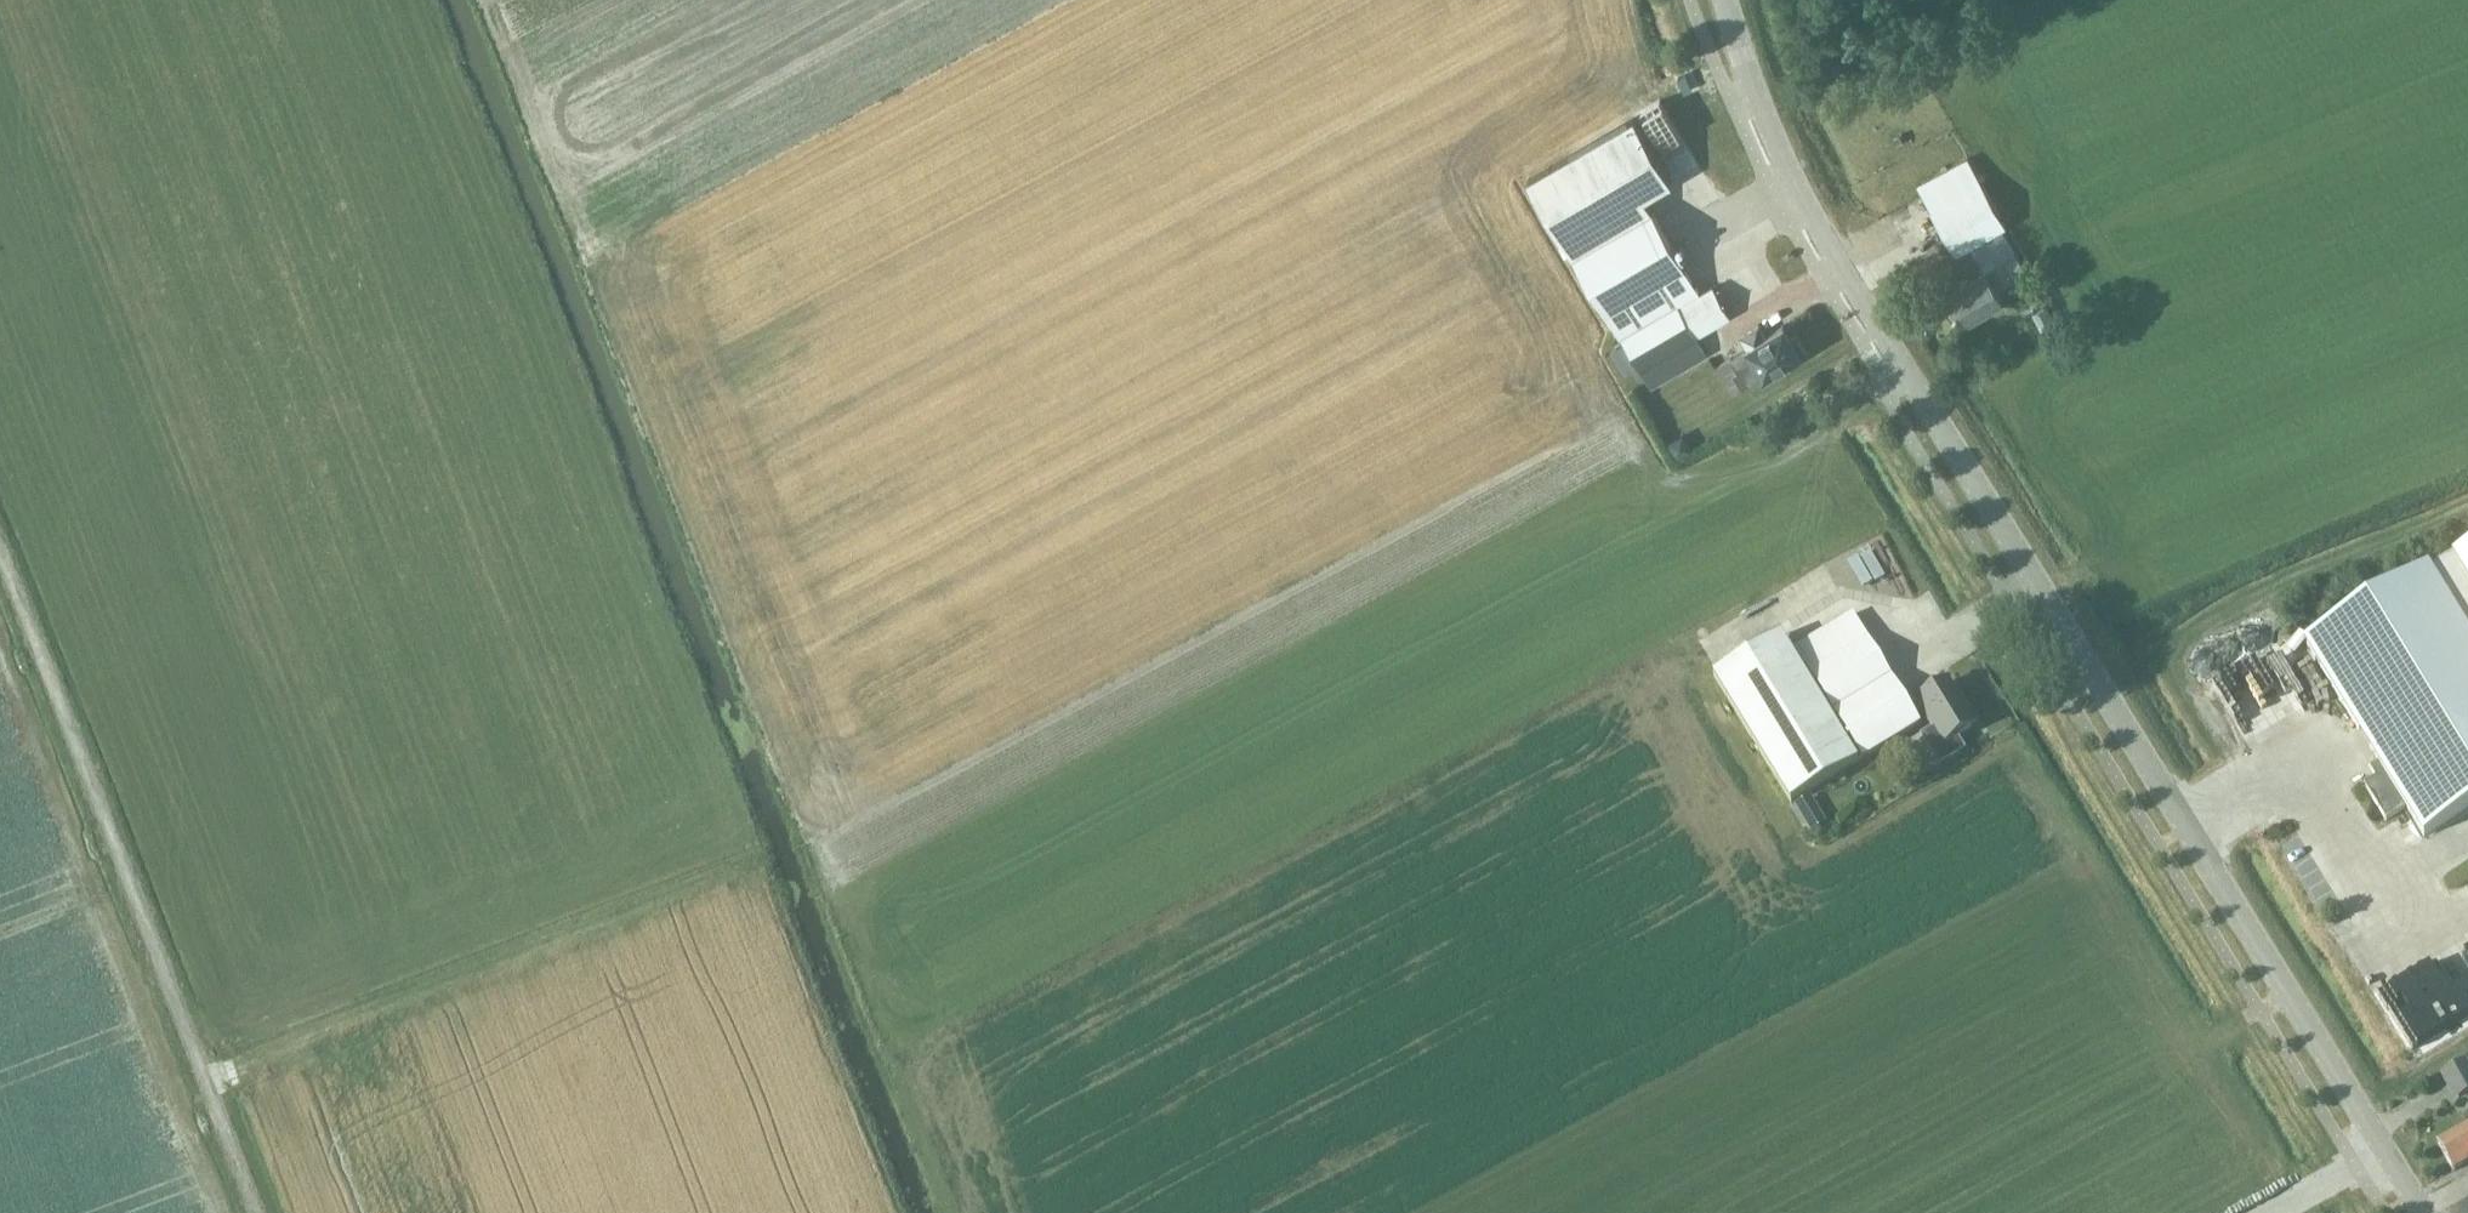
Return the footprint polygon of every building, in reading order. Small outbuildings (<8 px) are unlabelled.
[(1637,107),(1651,133),(1664,126),(1651,100),(1637,107)] [(1684,267),(1652,213),(1644,198),(1671,182),(1634,118),(1528,180),(1650,388),(1707,354),(1697,336),(1730,317),(1712,287),(1696,296),(1680,269),(1684,267)] [(2002,228),(2007,225),(1969,157),(1918,186),(1956,254),(1972,245),(2002,229),(2002,228)] [(2015,278),(2026,271),(2002,229),(1972,245),(1986,272),(1955,290),(1971,318),(2004,298),(1999,289),(2016,280),(2015,278)] [(1748,348),(1730,358),(1738,371),(1734,373),(1743,388),(1763,377),(1762,376),(1782,364),(1785,369),(1808,356),(1796,336),(1791,339),(1783,326),(1766,336),(1759,324),(1740,335),(1748,348)] [(2305,643),(2377,761),(2368,767),(2381,788),(2369,795),(2385,820),(2406,807),(2424,837),(2467,810),(2467,542),(2305,643)] [(1854,614),(1795,649),(1862,760),(1920,724),(1854,614)] [(1712,676),(1790,803),(1858,761),(1781,634),(1712,676)] [(1948,681),(1915,701),(1931,728),(1920,735),(1938,765),(1964,750),(1956,737),(1977,724),(1966,706),(1964,707),(1948,681)] [(1827,822),(1811,796),(1797,805),(1812,831),(1827,822)] [(2467,1059),(2440,1073),(2454,1099),(2467,1091),(2467,1061),(2467,1059)] [(2438,1143),(2453,1171),(2467,1162),(2467,1126),(2438,1143)]
